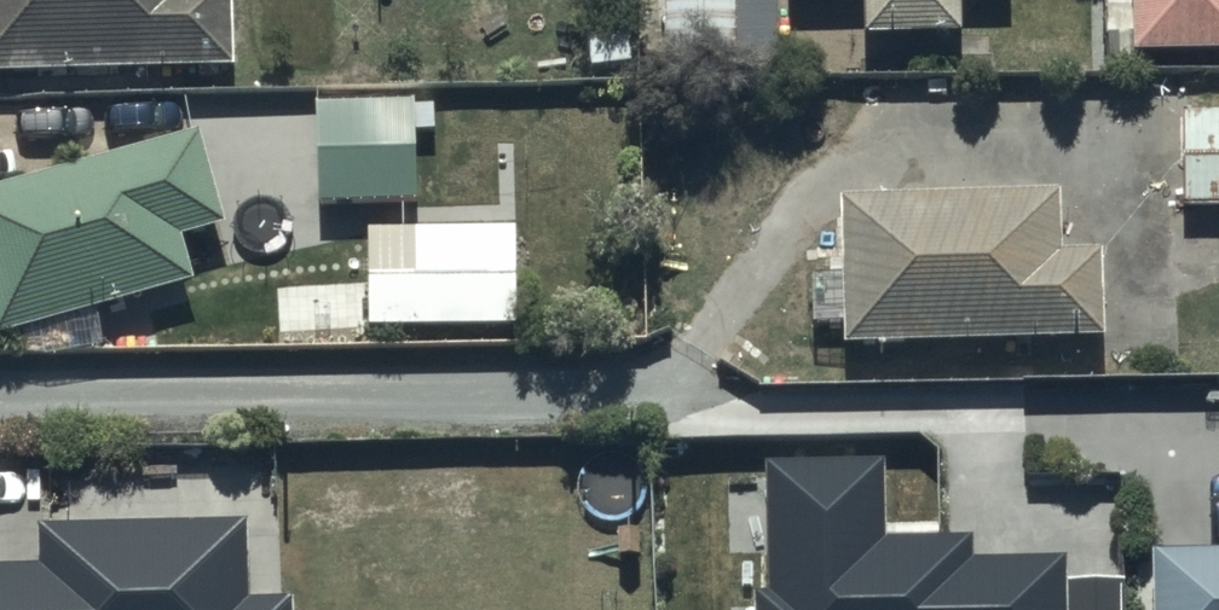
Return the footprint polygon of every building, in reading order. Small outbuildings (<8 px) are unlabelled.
[(234,62),(233,0),(0,0),(0,67),(234,62)] [(765,0),(653,0),(655,69),(766,66),(765,0)] [(851,46),(946,44),(945,0),(850,0),(851,46)] [(1120,62),(1218,59),(1218,0),(1118,0),(1120,62)] [(417,106),(315,108),(317,209),(416,208),(417,106)] [(1172,214),(1218,213),(1218,116),(1170,118),(1172,214)] [(0,176),(0,328),(191,267),(179,224),(222,213),(191,121),(0,176)] [(826,331),(827,352),(1086,347),(1085,333),(1093,333),(1092,262),(1050,262),(1050,228),(1070,227),(1070,202),(966,204),(965,188),(850,190),(851,204),(825,204),(827,286),(801,286),(802,332),(826,331)] [(355,233),(355,333),(506,333),(506,234),(355,233)] [(769,459),(771,588),(760,588),(760,609),(1122,609),(1122,575),(1065,576),(1065,551),(971,553),(970,531),(884,533),(882,457),(769,459)] [(0,561),(0,609),(293,609),(293,595),(246,596),(244,517),(38,522),(38,560),(0,561)] [(1158,546),(1159,609),(1218,609),(1218,544),(1158,546)]
